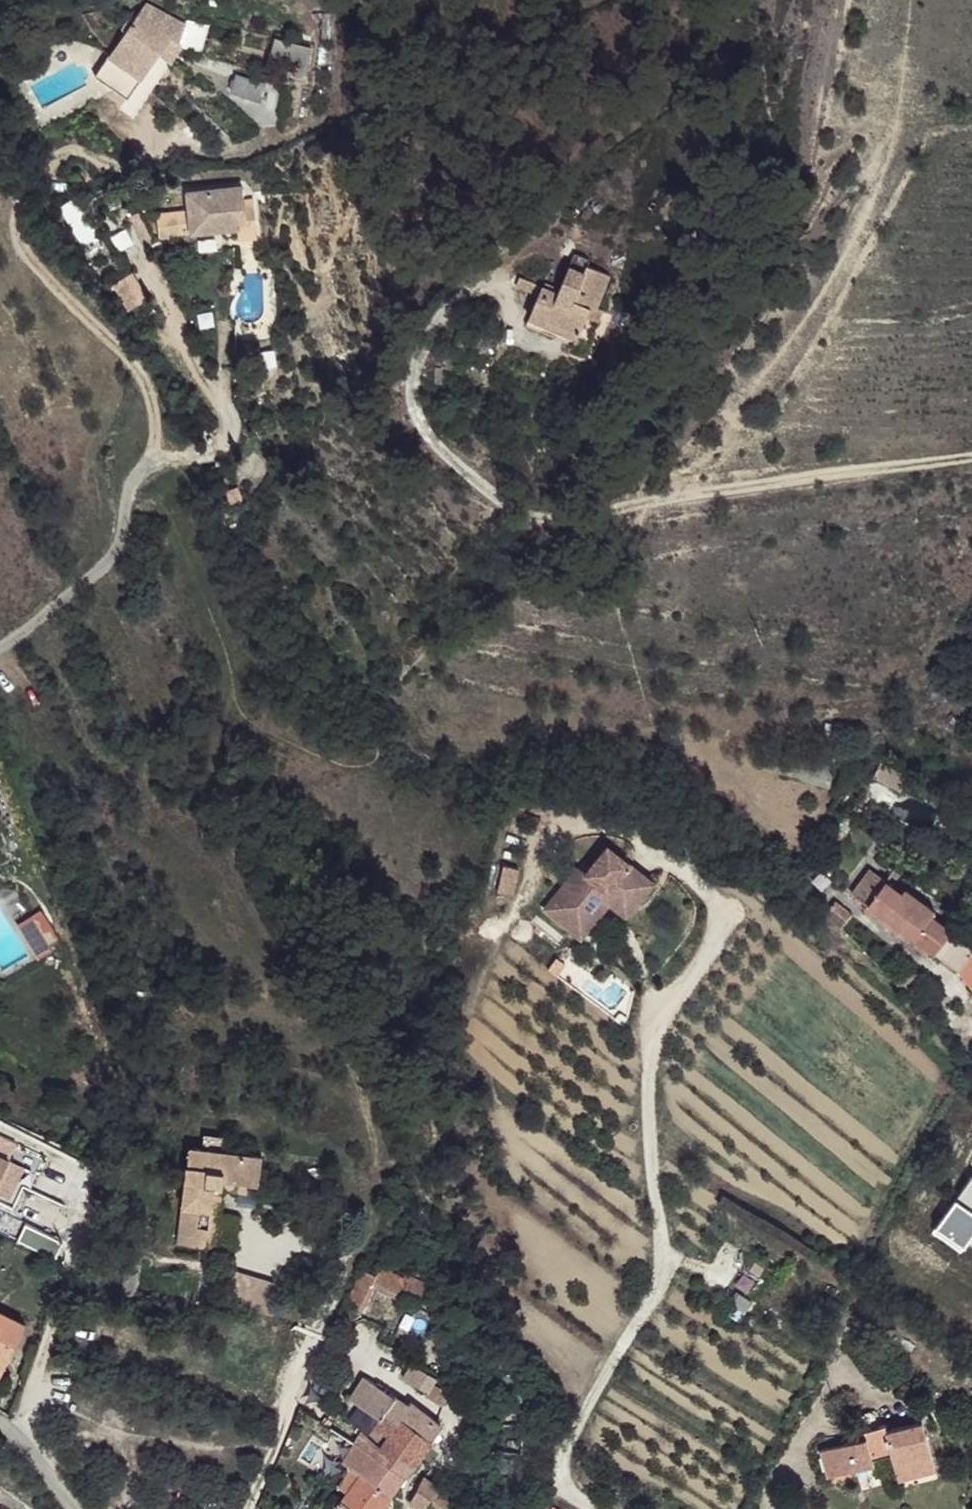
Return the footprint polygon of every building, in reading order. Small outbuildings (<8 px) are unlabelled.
[(96,67),(129,91),(175,29),(183,34),(189,18),(158,0),(147,0),(96,67)] [(314,44),(279,32),(276,41),(314,50),(314,44)] [(314,50),(276,41),(272,49),(295,57),(290,71),(305,75),(314,50)] [(190,184),(188,226),(233,227),(233,237),(249,237),(250,197),(240,197),(240,185),(190,184)] [(188,226),(189,200),(170,201),(169,226),(188,226)] [(612,279),(589,267),(581,281),(566,276),(560,290),(547,284),(533,319),(578,338),(593,307),(600,307),(612,279)] [(831,773),(776,757),(771,775),(827,788),(831,773)] [(907,777),(878,763),(872,778),(900,791),(907,777)] [(641,901),(654,884),(608,847),(587,874),(579,868),(546,909),(576,933),(609,893),(627,907),(636,896),(641,901)] [(885,884),(889,880),(873,870),(855,894),(870,904),(885,884)] [(889,880),(885,884),(928,919),(934,909),(909,886),(904,891),(889,880)] [(928,919),(885,884),(870,904),(915,938),(928,919)] [(31,911),(25,915),(26,934),(39,953),(52,945),(31,911)] [(971,950),(928,919),(915,938),(957,971),(970,957),(971,950)] [(970,957),(957,971),(971,998),(971,996),(971,959),(970,957)] [(0,1133),(0,1150),(14,1157),(20,1143),(0,1133)] [(269,1148),(197,1138),(185,1236),(225,1242),(234,1185),(264,1189),(269,1148)] [(14,1157),(0,1150),(0,1186),(14,1157)] [(14,1157),(0,1186),(0,1189),(14,1195),(29,1164),(14,1157)] [(61,1243),(46,1235),(38,1246),(56,1255),(61,1243)] [(425,1285),(368,1256),(342,1307),(357,1314),(373,1285),(416,1304),(425,1285)] [(720,1284),(734,1264),(723,1256),(707,1273),(720,1284)] [(294,1277),(242,1263),(231,1294),(282,1311),(294,1277)] [(720,1284),(753,1307),(767,1287),(734,1264),(720,1284)] [(0,1299),(0,1319),(26,1332),(33,1315),(0,1299)] [(0,1319),(0,1369),(7,1372),(26,1332),(0,1319)] [(405,1407),(364,1378),(347,1401),(372,1420),(366,1428),(360,1427),(354,1437),(375,1448),(387,1433),(418,1456),(438,1427),(408,1403),(405,1407)] [(893,1486),(929,1477),(914,1427),(877,1437),(875,1429),(864,1432),(855,1435),(857,1441),(815,1453),(822,1484),(867,1469),(865,1463),(883,1459),(893,1486)] [(375,1448),(354,1437),(344,1449),(318,1432),(311,1442),(347,1470),(389,1497),(406,1472),(375,1448)] [(418,1456),(387,1433),(375,1448),(406,1472),(418,1456)] [(347,1470),(331,1494),(341,1501),(354,1508),(381,1508),(389,1497),(347,1470)] [(424,1480),(408,1503),(418,1508),(420,1508),(425,1503),(437,1508),(443,1508),(450,1499),(424,1480)]
